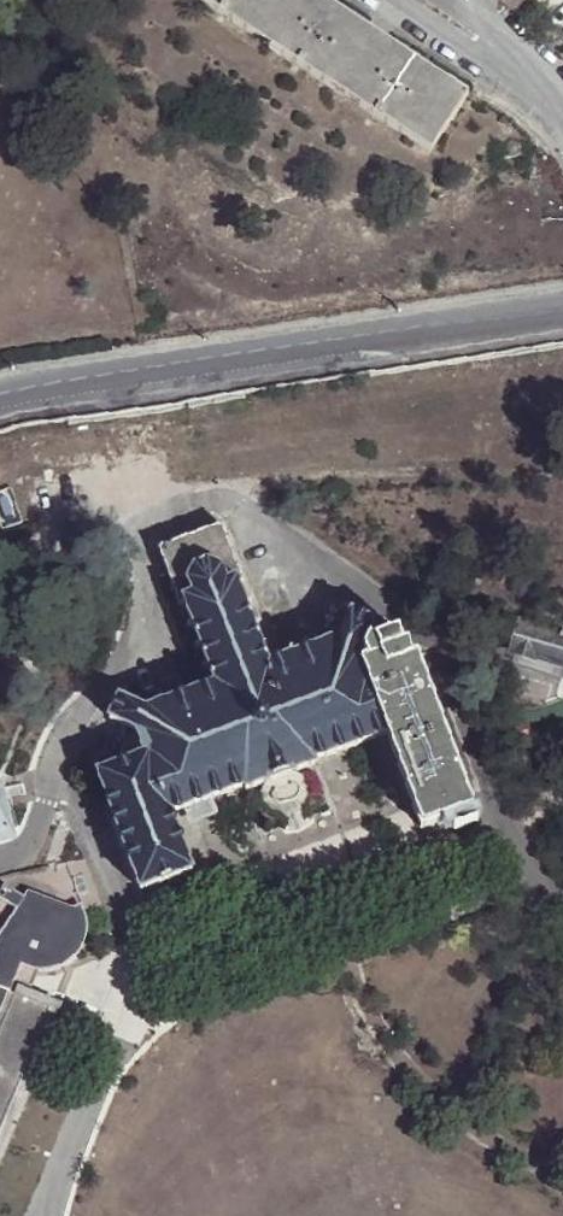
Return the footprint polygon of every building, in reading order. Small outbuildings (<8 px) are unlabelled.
[(468,97),(384,42),(369,33),(320,0),(197,0),(328,88),(346,99),(429,155),(468,97)] [(203,533),(182,540),(164,547),(158,549),(180,607),(185,604),(192,622),(187,624),(189,629),(194,627),(200,643),(195,646),(197,650),(202,648),(208,664),(202,666),(204,671),(210,670),(215,685),(146,710),(120,699),(111,721),(136,733),(145,757),(132,762),(108,770),(99,774),(101,780),(88,785),(93,800),(107,794),(141,891),(194,872),(173,816),(195,807),(246,787),(247,792),(267,784),(293,775),(315,767),(313,763),(386,736),(420,828),(473,809),(415,656),(407,659),(382,669),(370,673),(361,649),(374,623),(352,613),(340,639),(270,665),(265,650),(269,647),(267,642),(262,644),(256,628),(261,626),(260,622),(254,624),(248,607),(253,605),(251,601),(246,603),(240,585),(245,582),(223,525),(203,533)] [(512,652),(562,668),(562,620),(552,616),(547,631),(522,623),(512,652)] [(374,646),(361,649),(370,673),(382,669),(379,661),(374,646)] [(145,757),(136,733),(122,738),(129,754),(132,762),(145,757)] [(31,891),(27,897),(7,885),(0,895),(0,897),(19,910),(0,940),(0,1140),(50,1022),(54,1013),(11,994),(16,982),(29,987),(38,967),(45,966),(49,965),(52,964),(55,963),(59,961),(62,960),(65,959),(68,956),(73,952),(77,947),(79,944),(81,941),(83,937),(83,933),(83,929),(83,925),(83,922),(81,918),(79,915),(31,891)]
